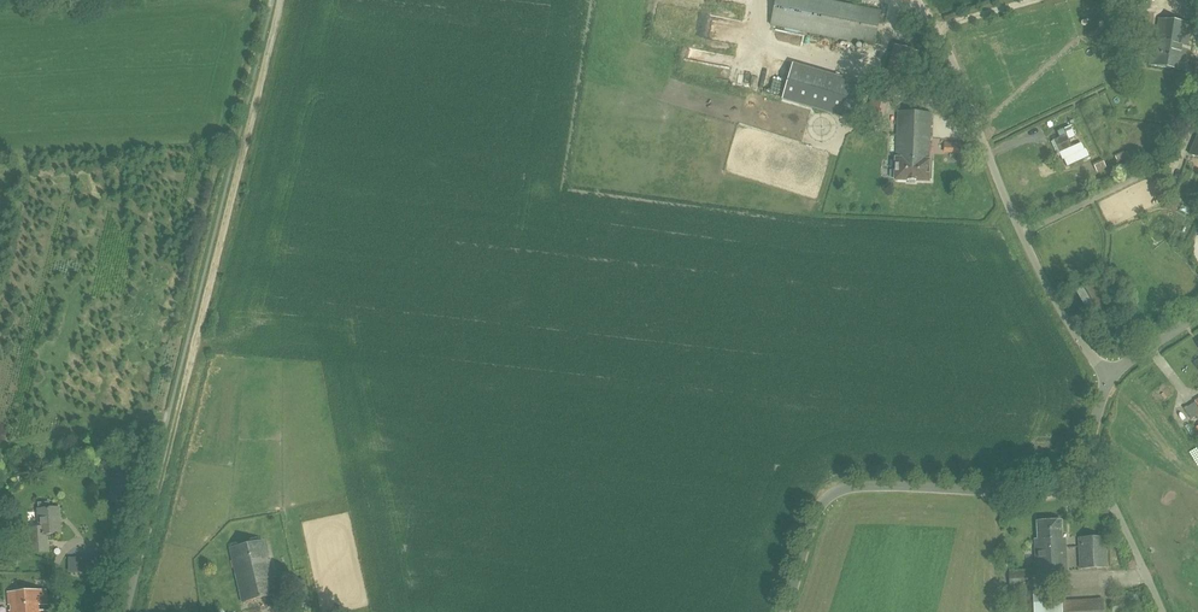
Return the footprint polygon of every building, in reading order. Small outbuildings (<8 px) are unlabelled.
[(771,25),(874,46),(881,12),(824,0),(776,0),(771,25)] [(1156,40),(1153,39),(1149,65),(1184,71),(1191,24),(1159,19),(1156,40)] [(783,99),(853,120),(863,85),(793,64),(783,99)] [(879,133),(891,95),(874,90),(862,128),(879,133)] [(929,162),(931,113),(898,111),(896,160),(893,160),(893,178),(896,178),(896,180),(929,181),(929,179),(932,179),(932,162),(929,162)] [(1189,154),(1197,158),(1197,134),(1189,154)] [(1124,152),(1115,156),(1118,162),(1129,157),(1126,152),(1124,153),(1124,152)] [(1107,167),(1104,161),(1094,165),(1098,172),(1107,167)] [(1093,318),(1119,303),(1102,276),(1077,291),(1093,318)] [(50,502),(38,503),(40,527),(29,528),(32,553),(49,551),(47,534),(62,533),(59,508),(51,508),(50,502)] [(1062,520),(1038,521),(1038,539),(1035,539),(1036,571),(1067,570),(1066,538),(1063,538),(1062,520)] [(1106,536),(1079,537),(1080,569),(1107,568),(1106,536)] [(231,548),(243,602),(278,594),(270,560),(267,560),(263,541),(231,548)] [(10,546),(0,544),(0,560),(9,560),(10,546)] [(1030,586),(1030,570),(1009,571),(1010,587),(1030,586)] [(43,610),(43,604),(45,604),(44,590),(8,593),(9,611),(46,611),(46,610),(43,610)] [(1062,602),(1061,593),(1033,594),(1034,611),(1104,611),(1104,600),(1062,602)]
